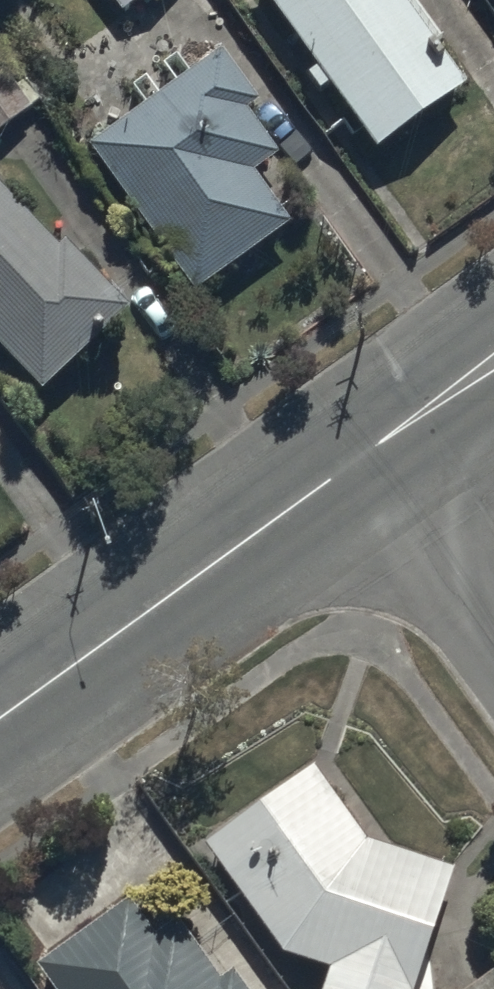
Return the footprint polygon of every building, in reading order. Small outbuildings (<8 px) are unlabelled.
[(115,11),(130,0),(107,0),(115,11)] [(369,148),(461,83),(402,0),(264,0),(369,148)] [(214,47),(79,142),(185,291),(282,223),(243,167),(266,150),(238,111),(253,101),(214,47)] [(24,105),(0,72),(0,123),(24,105)] [(35,388),(123,307),(59,239),(52,246),(0,190),(0,351),(35,388)] [(198,843),(278,951),(323,965),(315,988),(407,988),(450,867),(358,837),(308,764),(198,843)] [(30,963),(48,988),(243,988),(227,967),(213,976),(171,916),(149,931),(125,897),(30,963)] [(484,969),(454,988),(493,988),(493,982),(484,969)]
